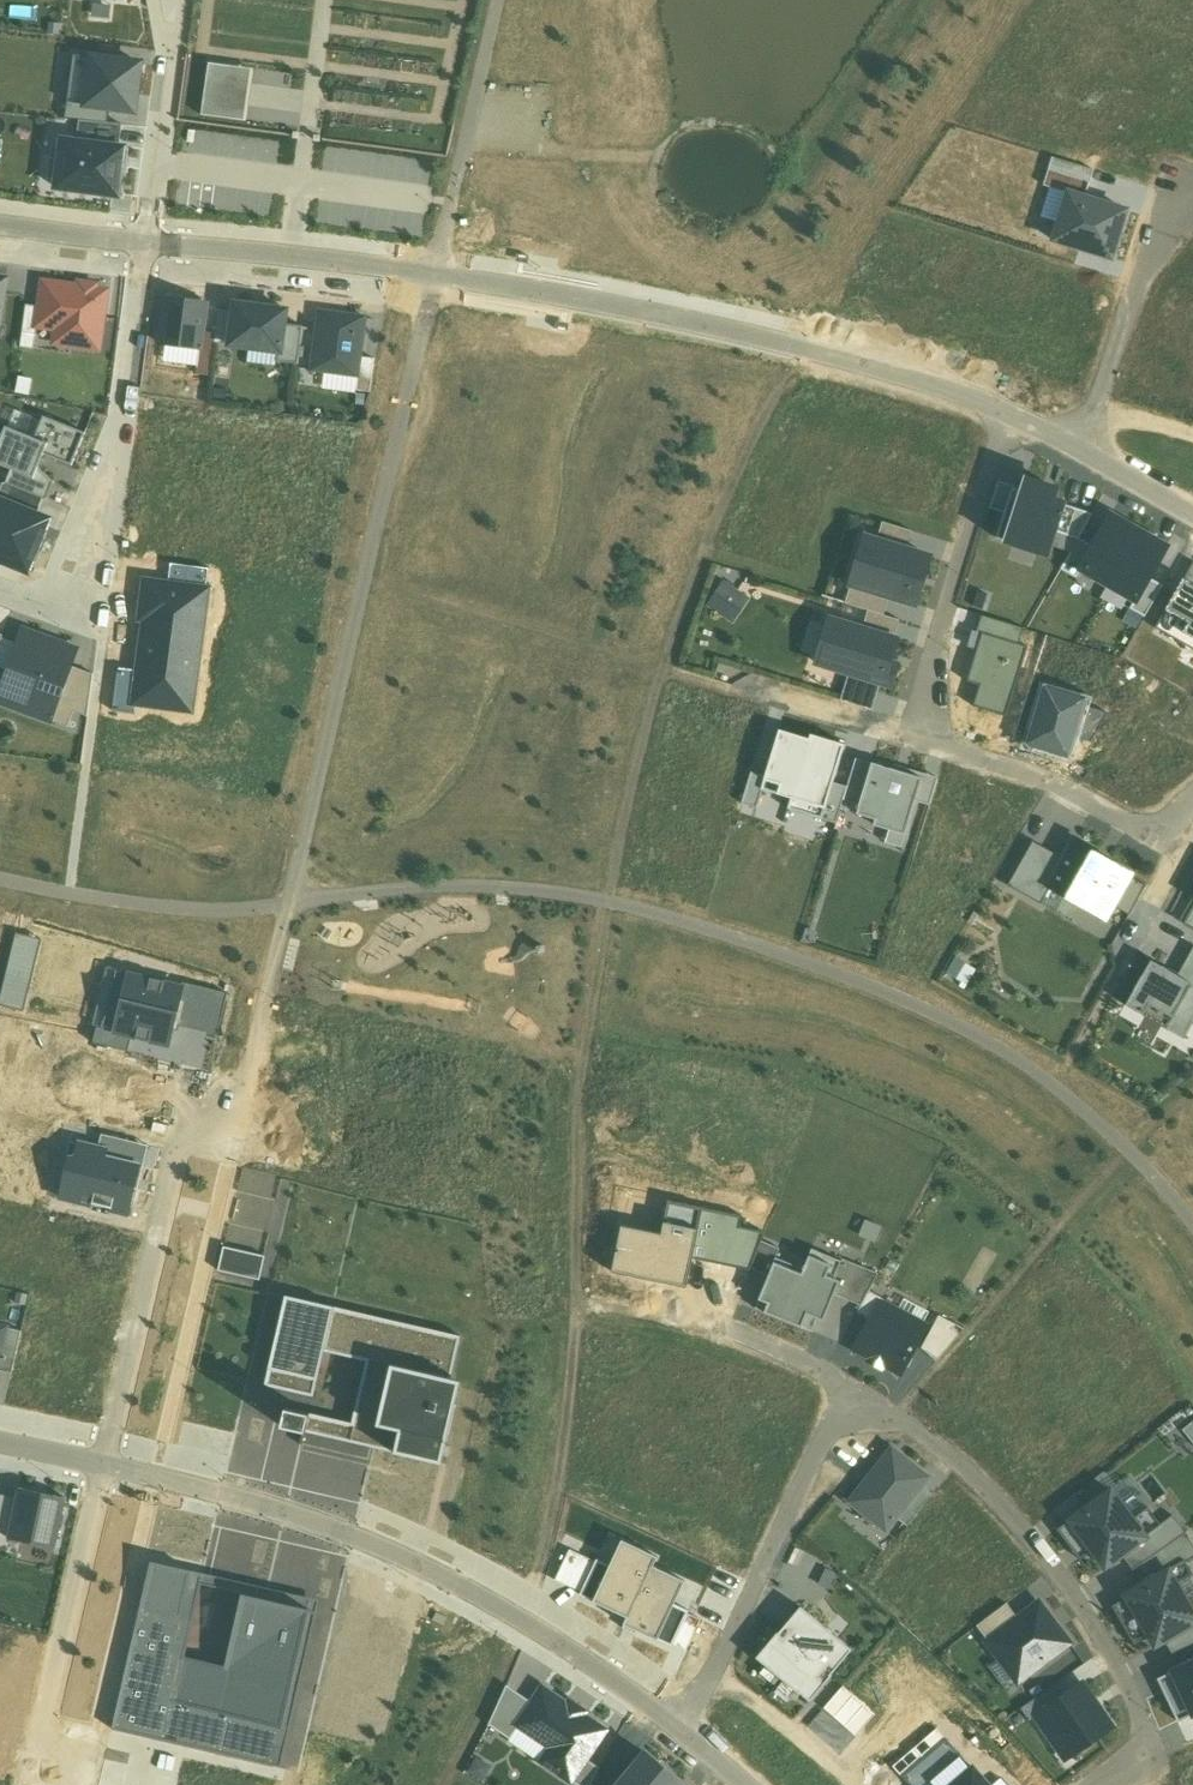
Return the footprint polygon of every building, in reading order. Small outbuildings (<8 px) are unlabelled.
[(93,58),(74,55),(67,102),(87,105),(93,58)] [(140,64),(93,58),(87,105),(110,108),(133,111),(140,64)] [(202,116),(247,122),(254,69),(209,63),(202,116)] [(67,102),(65,119),(80,121),(108,124),(110,108),(87,105),(67,102)] [(80,121),(77,141),(119,147),(122,125),(108,124),(80,121)] [(186,127),(185,153),(281,157),(282,132),(186,127)] [(57,187),(118,196),(124,148),(119,147),(77,141),(63,140),(57,187)] [(1067,193),(1085,198),(1093,170),(1053,158),(1044,187),(1067,193)] [(1054,241),(1113,258),(1127,211),(1085,198),(1067,193),(1054,241)] [(97,349),(106,293),(44,283),(41,306),(38,326),(50,328),(48,342),(97,349)] [(168,298),(161,345),(200,350),(202,332),(206,303),(168,298)] [(287,310),(235,303),(234,312),(230,346),(282,352),(286,325),(287,310)] [(41,306),(27,304),(20,348),(34,350),(38,326),(41,306)] [(219,310),(216,334),(215,344),(229,345),(233,312),(219,310)] [(366,318),(321,311),(312,370),(358,377),(361,357),(366,318)] [(302,327),(286,325),(282,352),(281,363),(297,365),(302,327)] [(210,375),(215,344),(216,334),(202,332),(200,350),(196,374),(210,375)] [(375,359),(361,357),(358,377),(356,390),(370,392),(375,359)] [(20,413),(0,406),(0,423),(30,434),(32,428),(17,423),(20,413)] [(44,455),(73,466),(86,435),(44,418),(36,438),(48,443),(44,455)] [(0,443),(0,465),(12,470),(34,479),(39,468),(44,455),(48,443),(36,438),(6,427),(0,443)] [(12,470),(6,484),(44,499),(48,500),(55,482),(39,468),(34,479),(12,470)] [(995,537),(1046,555),(1054,531),(1063,505),(1052,501),(1055,490),(1027,480),(1023,492),(1012,488),(1003,513),(995,537)] [(990,508),(1003,513),(1012,488),(1013,486),(999,481),(990,508)] [(6,484),(4,483),(0,492),(0,499),(37,515),(44,499),(6,484)] [(37,515),(0,499),(0,561),(2,562),(22,569),(29,572),(50,520),(37,515)] [(1093,515),(1063,505),(1054,531),(1078,540),(1093,515)] [(1139,531),(1111,515),(1093,546),(1080,569),(1108,585),(1139,531)] [(882,524),(877,540),(909,551),(915,534),(882,524)] [(1167,547),(1139,531),(1108,585),(1136,601),(1150,578),(1167,547)] [(1080,569),(1093,546),(1080,539),(1062,570),(1075,577),(1080,569)] [(860,556),(852,583),(891,595),(916,603),(931,558),(909,551),(877,540),(871,559),(860,556)] [(1155,628),(1192,650),(1192,563),(1155,628)] [(171,564),(169,586),(207,591),(209,569),(171,564)] [(1163,585),(1150,578),(1136,601),(1131,609),(1145,617),(1152,605),(1163,585)] [(748,598),(723,582),(708,606),(733,622),(748,598)] [(191,710),(207,591),(169,586),(147,583),(142,618),(147,619),(140,672),(136,703),(191,710)] [(891,595),(852,583),(845,603),(868,611),(884,616),(891,595)] [(868,611),(862,630),(895,640),(901,621),(884,616),(868,611)] [(1023,628),(982,615),(977,631),(982,633),(1019,644),(1023,628)] [(888,662),(895,640),(862,630),(829,619),(815,661),(849,672),(882,682),(889,684),(895,665),(888,662)] [(77,649),(24,629),(0,695),(0,703),(48,720),(54,705),(57,706),(71,666),(77,649)] [(1028,646),(1019,644),(982,633),(967,682),(980,686),(973,706),(1007,716),(1028,646)] [(48,720),(67,728),(74,712),(87,716),(93,675),(71,666),(57,706),(54,705),(48,720)] [(135,714),(136,703),(140,672),(119,669),(113,711),(135,714)] [(873,711),(882,682),(849,672),(840,700),(873,711)] [(1029,742),(1067,754),(1072,737),(1082,705),(1084,699),(1046,688),(1029,742)] [(1108,712),(1082,705),(1072,737),(1092,742),(1108,712)] [(788,809),(821,820),(833,782),(844,744),(811,734),(809,739),(780,730),(765,777),(762,789),(791,798),(788,809)] [(844,800),(860,805),(873,764),(856,759),(848,787),(844,800)] [(922,779),(873,764),(860,805),(857,814),(874,819),(873,824),(905,834),(922,779)] [(756,806),(762,789),(765,777),(751,772),(742,802),(756,806)] [(836,824),(844,800),(848,787),(833,782),(821,820),(836,824)] [(1096,851),(1076,840),(1065,860),(1049,888),(1105,919),(1112,906),(1129,877),(1130,875),(1094,855),(1096,851)] [(1049,888),(1065,860),(1033,842),(1008,887),(1040,904),(1049,888)] [(1146,886),(1129,877),(1112,906),(1130,916),(1146,886)] [(1192,929),(1192,908),(1184,923),(1192,929)] [(39,939),(14,932),(0,988),(0,1005),(22,1011),(39,939)] [(1179,977),(1192,984),(1192,952),(1179,977)] [(975,968),(957,957),(947,973),(965,984),(975,968)] [(1150,960),(1125,1005),(1185,1039),(1192,1025),(1192,984),(1179,977),(1150,960)] [(173,1025),(183,984),(129,971),(114,1034),(168,1047),(173,1025)] [(218,1035),(228,994),(183,984),(173,1025),(218,1035)] [(101,1135),(97,1155),(140,1165),(144,1145),(101,1135)] [(127,1216),(140,1165),(97,1155),(70,1148),(57,1200),(127,1216)] [(225,1244),(269,1254),(281,1199),(278,1199),(283,1175),(243,1165),(225,1244)] [(691,1258),(701,1207),(667,1201),(660,1233),(620,1225),(611,1272),(617,1273),(685,1286),(691,1258)] [(701,1207),(691,1258),(750,1270),(764,1231),(742,1227),(743,1216),(701,1207)] [(866,1219),(858,1234),(875,1242),(882,1227),(866,1219)] [(752,1270),(769,1275),(774,1262),(781,1249),(761,1241),(752,1270)] [(259,1280),(265,1257),(224,1247),(218,1270),(259,1280)] [(811,1250),(803,1273),(784,1320),(813,1333),(818,1318),(824,1321),(834,1295),(828,1292),(842,1262),(811,1250)] [(842,1262),(828,1292),(834,1295),(861,1306),(869,1292),(878,1274),(843,1259),(842,1262)] [(755,1308),(784,1320),(803,1273),(774,1262),(769,1275),(755,1308)] [(880,1302),(882,1299),(869,1292),(861,1306),(858,1313),(871,1320),(880,1302)] [(286,1296),(265,1385),(314,1396),(325,1351),(366,1360),(451,1379),(461,1336),(286,1296)] [(905,1299),(898,1312),(920,1324),(927,1311),(905,1299)] [(914,1345),(924,1326),(920,1324),(898,1312),(880,1302),(871,1320),(854,1349),(867,1356),(865,1360),(881,1369),(883,1365),(898,1373),(914,1345)] [(935,1311),(914,1345),(938,1360),(965,1329),(935,1311)] [(0,1357),(0,1369),(12,1371),(23,1330),(7,1328),(0,1357)] [(354,1396),(357,1398),(351,1422),(347,1441),(442,1463),(461,1380),(451,1379),(366,1360),(361,1379),(358,1380),(354,1382),(351,1386),(351,1391),(354,1396)] [(310,1436),(311,1433),(315,1416),(285,1409),(280,1429),(310,1436)] [(311,1433),(347,1441),(351,1422),(315,1414),(311,1433)] [(893,1449),(851,1501),(887,1529),(897,1516),(922,1485),(928,1477),(893,1449)] [(933,1493),(922,1485),(897,1516),(907,1525),(933,1493)] [(55,1549),(67,1499),(20,1488),(18,1498),(9,1534),(8,1538),(55,1549)] [(1133,1519),(1110,1489),(1086,1507),(1064,1524),(1057,1530),(1080,1560),(1092,1551),(1105,1568),(1121,1555),(1146,1536),(1133,1519)] [(18,1498),(0,1494),(0,1532),(9,1534),(18,1498)] [(1064,1524),(1086,1507),(1076,1494),(1054,1511),(1064,1524)] [(1149,1508),(1133,1519),(1146,1536),(1161,1524),(1149,1508)] [(1146,1536),(1121,1555),(1132,1570),(1185,1532),(1173,1515),(1161,1524),(1146,1536)] [(1132,1570),(1141,1585),(1169,1570),(1185,1561),(1192,1557),(1192,1545),(1185,1532),(1132,1570)] [(580,1595),(628,1618),(653,1566),(657,1557),(622,1540),(610,1565),(597,1559),(580,1595)] [(595,1562),(570,1549),(556,1579),(581,1592),(595,1562)] [(112,1727),(274,1765),(310,1609),(242,1593),(225,1666),(185,1657),(202,1584),(205,1574),(150,1561),(112,1727)] [(1169,1570),(1177,1584),(1192,1575),(1185,1561),(1169,1570)] [(685,1581),(653,1566),(628,1618),(625,1624),(672,1647),(674,1644),(688,1614),(690,1611),(674,1604),(685,1581)] [(1169,1570),(1141,1585),(1125,1594),(1127,1598),(1112,1606),(1134,1645),(1149,1637),(1155,1647),(1165,1641),(1192,1625),(1192,1611),(1177,1584),(1169,1570)] [(313,1599),(205,1574),(202,1584),(242,1593),(310,1609),(313,1599)] [(1069,1643),(1039,1603),(1018,1618),(993,1638),(1005,1653),(999,1657),(1018,1682),(1069,1643)] [(977,1627),(989,1641),(993,1638),(1018,1618),(1007,1604),(977,1627)] [(852,1651),(800,1608),(758,1658),(811,1702),(852,1651)] [(674,1644),(686,1649),(701,1620),(688,1614),(674,1644)] [(1165,1641),(1173,1656),(1192,1646),(1192,1625),(1165,1641)] [(1158,1679),(1178,1722),(1192,1715),(1192,1662),(1158,1679)] [(1035,1716),(1066,1759),(1113,1726),(1082,1683),(1064,1696),(1035,1716)] [(1035,1716),(1064,1696),(1056,1684),(1022,1708),(1030,1720),(1035,1716)] [(520,1725),(534,1704),(507,1686),(488,1725),(511,1739),(520,1725)] [(858,1735),(876,1714),(842,1686),(824,1708),(858,1735)] [(585,1759),(604,1730),(543,1690),(534,1704),(520,1725),(553,1747),(543,1762),(571,1780),(585,1759)] [(931,1784),(951,1784),(970,1768),(937,1730),(894,1766),(910,1784),(923,1784),(928,1781),(931,1784)] [(682,1783),(645,1752),(617,1784),(680,1784),(682,1783)] [(585,1759),(571,1780),(579,1784),(589,1784),(600,1769),(585,1759)] [(1000,1778),(998,1779),(981,1760),(970,1768),(951,1784),(1006,1784),(1000,1778)]
